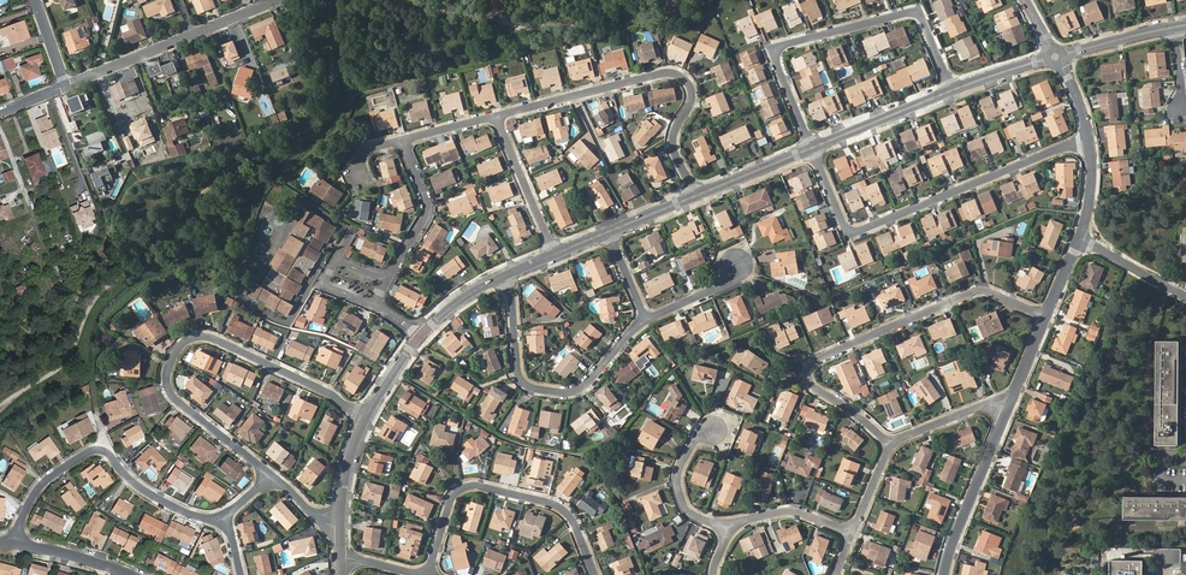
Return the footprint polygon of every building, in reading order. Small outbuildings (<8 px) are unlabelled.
[(60,1),(62,1),(63,3),(61,4),(64,10),(76,6),(73,0),(60,0),(60,1)] [(164,14),(175,10),(171,0),(158,0),(144,6),(148,16),(161,11),(163,11),(164,14)] [(198,10),(209,5),(211,9),(215,7),(213,0),(194,0),(198,10)] [(800,5),(804,13),(808,12),(809,14),(810,18),(816,16),(817,18),(823,15),(816,0),(812,0),(800,5)] [(861,0),(835,0),(839,9),(848,5),(849,7),(861,2),(861,0)] [(955,15),(951,7),(953,6),(950,0),(942,0),(936,2),(940,12),(938,13),(941,21),(944,20),(955,15)] [(984,5),(982,6),(982,7),(985,12),(1001,5),(999,0),(982,0),(984,5)] [(1116,11),(1135,7),(1134,0),(1114,0),(1116,11)] [(1081,14),(1086,25),(1091,23),(1090,22),(1094,20),(1093,19),(1096,18),(1096,19),(1103,17),(1097,1),(1083,7),(1085,12),(1081,14)] [(804,13),(800,5),(796,6),(796,5),(784,10),(791,25),(796,23),(797,25),(803,22),(801,18),(800,15),(804,13)] [(1002,31),(1005,30),(1008,28),(1019,24),(1015,15),(1013,16),(1012,12),(1014,11),(1012,8),(994,15),(1002,31)] [(753,10),(749,12),(751,16),(740,21),(746,36),(751,34),(752,35),(758,33),(757,29),(755,26),(759,25),(756,16),(753,10)] [(771,10),(756,16),(759,25),(763,23),(764,26),(767,31),(773,29),(772,27),(777,25),(771,10)] [(1055,19),(1061,34),(1068,31),(1067,30),(1070,28),(1071,30),(1080,26),(1074,11),(1055,19)] [(962,22),(958,14),(955,15),(944,20),(948,28),(950,27),(954,37),(967,31),(963,21),(962,22)] [(91,17),(84,20),(87,27),(94,24),(91,17)] [(127,44),(137,40),(137,39),(140,37),(141,39),(146,36),(139,18),(128,22),(130,29),(123,32),(127,44)] [(266,34),(271,46),(282,41),(278,30),(273,19),(251,28),(255,39),(266,34)] [(30,37),(25,22),(15,25),(2,30),(4,36),(9,35),(12,42),(20,40),(30,37)] [(1008,28),(1005,30),(1002,31),(1003,35),(1005,34),(1006,34),(1009,40),(1007,41),(1010,47),(1026,40),(1023,33),(1022,34),(1021,32),(1023,31),(1021,27),(1022,27),(1021,23),(1019,24),(1008,28)] [(82,46),(82,48),(88,46),(84,38),(80,39),(76,29),(64,34),(67,43),(70,51),(82,46)] [(894,31),(886,35),(891,46),(892,49),(900,46),(901,47),(910,43),(905,29),(895,33),(894,31)] [(886,35),(885,32),(873,38),(873,39),(864,43),(869,57),(879,53),(878,52),(891,46),(886,35)] [(707,53),(714,56),(720,43),(702,35),(695,52),(700,54),(701,50),(705,52),(705,51),(707,52),(707,53)] [(974,44),(970,36),(956,42),(960,50),(962,50),(965,59),(979,53),(975,44),(974,44)] [(686,62),(693,45),(675,37),(669,50),(676,54),(677,52),(679,54),(679,55),(682,56),(681,59),(686,62)] [(271,46),(272,50),(284,46),(282,41),(271,46)] [(643,50),(638,51),(641,61),(649,59),(649,58),(651,57),(651,58),(655,57),(656,61),(661,59),(656,42),(642,46),(643,50)] [(69,53),(82,48),(82,46),(70,51),(67,43),(66,43),(69,53)] [(569,56),(584,54),(582,45),(568,47),(569,56)] [(254,50),(259,63),(267,60),(262,48),(254,50)] [(742,53),(744,57),(748,66),(746,67),(747,71),(749,70),(761,65),(757,56),(755,53),(757,52),(755,48),(742,53)] [(829,53),(834,64),(834,65),(848,60),(843,48),(838,49),(837,48),(828,51),(829,53)] [(250,62),(245,50),(236,53),(241,66),(250,62)] [(609,71),(608,69),(616,67),(616,66),(618,65),(619,66),(622,65),(623,68),(628,67),(624,50),(605,54),(607,63),(600,65),(602,73),(609,71)] [(207,51),(200,54),(201,55),(196,57),(196,56),(187,59),(192,70),(205,66),(211,83),(218,80),(207,51)] [(808,72),(817,69),(815,65),(817,64),(812,53),(797,59),(799,64),(797,65),(800,71),(804,69),(807,68),(808,72)] [(830,66),(834,64),(829,53),(826,55),(830,66)] [(1163,63),(1165,63),(1164,53),(1149,54),(1151,77),(1169,76),(1168,71),(1166,71),(1165,66),(1163,66),(1163,63)] [(21,68),(26,82),(40,77),(35,64),(42,61),(39,55),(26,60),(28,65),(21,68)] [(15,68),(12,58),(4,61),(3,61),(4,61),(7,71),(15,68)] [(590,74),(591,77),(595,76),(591,58),(568,64),(569,71),(574,70),(575,77),(583,75),(583,74),(586,74),(586,75),(590,74)] [(927,58),(924,59),(929,73),(932,72),(927,58)] [(915,65),(907,68),(913,82),(921,78),(920,77),(929,73),(924,59),(914,63),(915,65)] [(1126,72),(1124,59),(1120,59),(1120,62),(1115,62),(1115,64),(1111,65),(1111,63),(1101,64),(1103,81),(1122,79),(1121,73),(1126,72)] [(735,80),(727,61),(711,68),(713,73),(716,72),(717,75),(718,75),(719,77),(718,78),(721,85),(735,80)] [(162,67),(160,62),(148,68),(152,77),(156,76),(157,79),(166,76),(162,67)] [(174,62),(162,67),(166,76),(167,79),(179,74),(174,62)] [(764,69),(762,65),(761,65),(749,70),(751,74),(754,83),(766,79),(764,74),(762,70),(764,69)] [(286,66),(269,72),(274,84),(291,77),(286,66)] [(556,82),(557,85),(563,84),(558,67),(544,70),(544,69),(534,71),(535,77),(541,76),(543,86),(551,84),(550,82),(553,82),(553,83),(556,82)] [(242,68),(234,92),(251,98),(254,91),(248,89),(253,72),(242,68)] [(913,82),(907,68),(897,72),(898,74),(890,77),(894,87),(895,91),(904,88),(903,86),(913,82)] [(824,84),(817,69),(808,72),(810,76),(808,77),(801,80),(804,86),(806,85),(808,90),(824,84)] [(524,94),(530,92),(525,75),(511,79),(512,83),(507,84),(510,94),(517,92),(517,91),(520,91),(520,92),(524,91),(524,94)] [(139,92),(134,78),(111,88),(116,102),(139,92)] [(868,94),(870,99),(875,97),(874,96),(883,92),(878,79),(864,84),(867,91),(868,94)] [(9,92),(4,81),(0,82),(0,95),(9,92)] [(762,100),(763,105),(771,102),(769,98),(773,96),(771,91),(770,87),(772,87),(770,82),(756,87),(758,91),(762,100)] [(1048,107),(1059,102),(1057,98),(1055,99),(1053,95),(1051,95),(1049,92),(1052,91),(1048,82),(1034,88),(1041,105),(1047,103),(1048,107)] [(1145,108),(1160,106),(1159,96),(1156,96),(1156,93),(1159,93),(1158,87),(1160,87),(1160,82),(1142,84),(1145,108)] [(864,84),(863,83),(848,89),(855,105),(860,102),(860,104),(867,102),(864,95),(863,93),(867,91),(864,84)] [(472,95),(475,94),(477,103),(485,101),(484,100),(487,99),(487,100),(491,99),(491,102),(497,101),(492,84),(478,87),(478,85),(470,87),(472,95)] [(191,89),(198,106),(207,103),(200,86),(191,89)] [(654,90),(657,104),(677,100),(675,88),(659,91),(658,89),(654,90)] [(1021,103),(1016,90),(1011,91),(1017,105),(1021,103)] [(1003,104),(1000,106),(1003,114),(1007,112),(1008,114),(1012,112),(1011,110),(1018,107),(1018,109),(1023,107),(1021,103),(1017,105),(1011,91),(1000,96),(1002,101),(1003,104)] [(442,101),(444,111),(452,109),(452,108),(454,107),(455,108),(458,108),(459,111),(464,109),(460,92),(445,96),(446,100),(442,101)] [(722,92),(705,99),(708,104),(711,102),(712,106),(713,105),(714,108),(713,108),(716,116),(730,110),(722,92)] [(1115,92),(1097,94),(1098,99),(1101,99),(1101,104),(1104,104),(1104,107),(1101,108),(1102,117),(1118,115),(1115,92)] [(87,93),(68,100),(74,114),(86,109),(83,103),(90,100),(87,93)] [(629,98),(628,96),(623,97),(627,111),(645,107),(642,95),(635,97),(629,98)] [(828,110),(831,115),(835,113),(834,111),(843,108),(838,95),(825,100),(828,107),(828,110)] [(996,107),(995,104),(992,97),(981,102),(987,118),(994,116),(995,117),(1003,114),(1000,106),(996,107)] [(779,103),(777,99),(771,102),(763,105),(765,109),(769,118),(780,113),(778,108),(777,104),(779,103)] [(825,100),(824,99),(808,105),(815,121),(820,119),(821,120),(827,118),(825,111),(824,109),(828,107),(825,100)] [(410,111),(412,119),(419,117),(419,116),(422,116),(422,117),(426,116),(426,119),(431,118),(427,101),(413,104),(414,109),(409,110),(410,111)] [(601,112),(596,115),(603,127),(614,121),(606,108),(609,107),(606,102),(598,107),(601,112)] [(207,103),(198,106),(201,115),(210,112),(207,103)] [(962,121),(958,122),(961,129),(962,131),(970,127),(969,126),(976,123),(970,107),(958,111),(961,118),(962,121)] [(1061,119),(1063,118),(1061,113),(1063,113),(1061,108),(1051,113),(1052,117),(1047,119),(1054,137),(1068,131),(1064,122),(1062,122),(1061,119)] [(140,109),(133,111),(136,119),(142,116),(140,109)] [(379,126),(379,128),(387,126),(387,125),(389,124),(390,125),(393,125),(394,128),(399,126),(395,109),(381,113),(380,113),(381,117),(377,118),(377,119),(379,126)] [(369,112),(372,121),(377,119),(377,118),(381,117),(380,113),(381,113),(380,110),(369,112)] [(279,123),(287,121),(284,111),(276,113),(279,123)] [(1030,115),(1032,121),(1042,117),(1040,112),(1030,115)] [(551,121),(553,129),(556,140),(567,137),(569,136),(566,125),(564,118),(564,117),(561,118),(560,113),(547,117),(548,121),(551,121)] [(957,120),(955,115),(950,116),(951,118),(942,122),(947,135),(961,129),(958,122),(957,120)] [(37,120),(47,146),(58,141),(50,121),(48,121),(46,117),(37,120)] [(147,117),(129,125),(135,140),(138,139),(142,147),(156,141),(147,117)] [(508,124),(511,132),(516,129),(514,125),(518,123),(517,118),(511,119),(509,120),(509,121),(508,123),(508,124)] [(185,119),(181,121),(182,124),(185,134),(189,132),(185,119)] [(523,138),(545,132),(542,119),(535,120),(536,121),(519,126),(523,138)] [(656,128),(658,130),(661,126),(654,120),(651,123),(646,119),(642,125),(644,127),(635,138),(644,145),(653,134),(652,133),(656,128)] [(79,130),(76,121),(70,123),(74,132),(79,130)] [(169,142),(172,141),(179,138),(179,137),(185,134),(182,124),(181,121),(169,125),(170,128),(165,130),(169,142)] [(772,126),(776,135),(778,139),(791,133),(789,128),(787,129),(786,126),(784,121),(772,126)] [(1009,128),(1012,136),(1016,134),(1017,137),(1019,143),(1024,141),(1025,140),(1025,139),(1030,137),(1024,121),(1009,128)] [(1127,125),(1106,127),(1106,132),(1109,131),(1109,137),(1112,137),(1112,140),(1110,141),(1111,151),(1126,149),(1124,129),(1127,129),(1127,125)] [(729,147),(735,145),(751,137),(746,126),(720,137),(726,149),(729,147)] [(921,128),(917,130),(919,135),(920,138),(923,144),(936,139),(931,126),(922,130),(921,128)] [(1168,138),(1167,126),(1164,126),(1164,129),(1159,129),(1159,132),(1155,132),(1155,130),(1145,131),(1147,146),(1166,144),(1165,138),(1168,138)] [(1008,141),(1013,139),(1012,136),(1009,128),(1003,130),(1008,141)] [(107,140),(104,130),(87,137),(90,146),(83,148),(87,158),(105,150),(102,142),(107,140)] [(754,132),(757,139),(762,137),(760,130),(754,132)] [(916,140),(915,137),(912,130),(901,135),(908,151),(915,148),(915,150),(924,146),(923,144),(920,138),(916,140)] [(998,132),(982,138),(983,140),(985,146),(989,145),(990,147),(993,154),(999,152),(998,150),(1004,148),(998,132)] [(1169,132),(1170,137),(1171,144),(1175,143),(1176,149),(1185,148),(1185,133),(1183,133),(1184,135),(1180,136),(1180,134),(1174,134),(1174,132),(1169,132)] [(607,146),(614,161),(625,156),(618,141),(621,140),(618,134),(606,140),(608,146),(607,146)] [(1025,139),(1025,140),(1024,141),(1026,146),(1039,141),(1037,134),(1030,137),(1025,139)] [(465,141),(461,143),(464,150),(468,149),(470,152),(478,149),(479,151),(492,146),(487,135),(478,138),(479,140),(475,141),(474,138),(466,142),(465,141)] [(708,149),(709,149),(704,137),(694,141),(698,152),(696,153),(701,166),(705,164),(706,164),(707,164),(715,160),(713,156),(711,157),(709,152),(708,149)] [(760,147),(768,143),(766,137),(758,140),(760,147)] [(582,143),(579,140),(570,149),(578,158),(590,170),(599,161),(591,152),(589,153),(581,144),(582,143)] [(984,156),(989,154),(986,149),(985,146),(983,140),(969,145),(974,158),(983,154),(984,156)] [(58,141),(47,146),(49,150),(60,145),(58,141)] [(169,149),(172,158),(179,156),(187,154),(183,144),(175,148),(173,142),(169,143),(171,149),(169,149)] [(881,144),(877,146),(880,152),(880,154),(883,161),(896,155),(891,142),(882,146),(881,144)] [(424,152),(428,164),(444,157),(446,162),(453,159),(446,143),(424,152)] [(591,152),(582,143),(581,144),(589,153),(591,152)] [(876,156),(875,153),(872,146),(861,151),(863,156),(858,158),(862,169),(868,167),(875,164),(876,166),(880,164),(882,169),(886,167),(884,163),(883,161),(880,154),(876,156)] [(526,154),(530,163),(538,159),(539,160),(550,156),(546,148),(542,149),(541,147),(526,154)] [(957,149),(942,155),(943,156),(945,163),(949,161),(950,164),(953,170),(959,168),(958,166),(963,164),(957,149)] [(572,151),(568,155),(575,161),(578,158),(572,151)] [(33,179),(39,177),(45,174),(40,160),(38,155),(25,160),(33,179)] [(646,160),(652,174),(655,181),(667,176),(660,160),(659,161),(657,156),(646,160)] [(944,173),(949,171),(947,166),(945,163),(943,156),(929,162),(934,174),(943,171),(944,173)] [(39,177),(41,182),(53,177),(45,157),(40,160),(45,174),(39,177)] [(835,161),(842,178),(848,175),(849,177),(853,175),(853,174),(857,172),(853,163),(850,165),(848,162),(846,157),(835,161)] [(498,171),(502,169),(498,158),(477,167),(482,178),(498,172),(498,171)] [(393,159),(380,162),(386,185),(401,181),(399,175),(397,176),(393,159)] [(857,159),(853,161),(853,163),(857,172),(861,170),(857,159)] [(1128,161),(1110,163),(1111,168),(1113,168),(1114,173),(1116,173),(1117,177),(1114,177),(1115,187),(1124,186),(1130,185),(1128,161)] [(1070,174),(1072,174),(1072,169),(1074,168),(1074,164),(1056,165),(1057,188),(1073,187),(1072,177),(1070,177),(1070,174)] [(908,181),(910,186),(915,184),(914,182),(923,179),(918,167),(905,172),(907,178),(908,181)] [(0,173),(3,183),(15,179),(12,169),(0,173)] [(109,169),(92,175),(99,193),(116,187),(109,169)] [(437,193),(442,191),(441,188),(456,181),(460,179),(458,174),(454,175),(452,169),(431,177),(437,193)] [(537,178),(542,190),(563,181),(558,170),(537,178)] [(905,172),(904,170),(888,176),(895,192),(900,190),(901,191),(907,189),(904,183),(903,180),(907,178),(905,172)] [(794,197),(798,196),(798,195),(800,195),(806,192),(804,188),(807,187),(812,185),(807,173),(793,179),(796,187),(794,187),(796,192),(792,194),(794,197)] [(633,184),(634,183),(629,174),(619,180),(626,192),(622,194),(626,202),(640,193),(635,185),(634,185),(633,184)] [(655,181),(652,174),(650,175),(654,183),(667,177),(667,176),(655,181)] [(1024,196),(1026,200),(1034,197),(1033,194),(1032,192),(1039,189),(1034,174),(1021,179),(1023,184),(1024,187),(1021,188),(1024,196)] [(860,182),(866,198),(870,196),(871,199),(873,205),(879,202),(879,200),(884,198),(878,183),(867,187),(864,180),(860,182)] [(595,194),(604,210),(614,204),(602,184),(601,185),(598,181),(588,187),(591,191),(589,192),(592,196),(595,194)] [(313,191),(325,199),(326,197),(335,204),(342,194),(332,186),(331,188),(322,182),(321,184),(317,184),(313,191)] [(866,198),(860,182),(856,184),(858,189),(846,194),(853,209),(858,207),(859,209),(865,207),(863,202),(862,199),(866,198)] [(1016,200),(1024,196),(1021,188),(1017,190),(1016,187),(1013,182),(1001,187),(1007,202),(1015,198),(1016,200)] [(489,191),(493,201),(500,198),(501,200),(514,196),(509,183),(489,191)] [(414,206),(405,185),(393,191),(396,196),(392,197),(396,207),(400,205),(402,211),(406,209),(413,206),(414,206)] [(468,198),(477,194),(475,190),(474,187),(465,191),(468,197),(449,204),(453,215),(458,214),(457,213),(464,210),(472,207),(468,198)] [(816,194),(814,189),(809,191),(806,192),(800,195),(802,200),(801,201),(800,200),(798,201),(801,210),(818,204),(814,195),(816,194)] [(895,192),(897,198),(903,196),(901,191),(900,190),(895,192)] [(757,196),(756,194),(741,200),(746,214),(772,203),(767,192),(757,196)] [(981,214),(982,216),(990,213),(989,211),(996,208),(989,192),(978,196),(981,203),(982,206),(979,207),(981,214)] [(561,195),(547,200),(551,210),(552,209),(553,211),(560,228),(572,224),(565,206),(566,206),(561,195)] [(356,209),(354,218),(367,221),(371,199),(364,198),(363,202),(358,200),(356,209)] [(978,205),(976,200),(971,202),(972,204),(963,207),(968,219),(981,214),(979,207),(978,205)] [(71,207),(78,224),(81,223),(83,228),(93,224),(91,219),(94,218),(87,201),(81,203),(82,205),(81,206),(80,207),(79,207),(79,206),(78,206),(77,204),(71,207)] [(299,220),(283,248),(281,247),(270,265),(273,266),(262,286),(254,281),(247,293),(257,299),(258,296),(267,301),(265,304),(275,310),(277,308),(289,314),(294,305),(289,302),(294,294),(298,295),(303,285),(300,284),(305,275),(308,277),(321,253),(319,251),(324,242),(327,244),(337,227),(298,204),(291,215),(299,220)] [(1020,213),(1027,210),(1024,204),(1017,207),(1020,213)] [(964,222),(968,220),(968,219),(963,207),(959,209),(964,222)] [(524,224),(525,223),(520,211),(509,216),(514,227),(511,228),(517,240),(521,238),(521,240),(522,239),(531,235),(529,230),(527,231),(525,227),(524,224)] [(717,215),(718,219),(729,215),(727,211),(717,215)] [(942,213),(937,215),(940,220),(941,223),(943,230),(957,224),(952,212),(943,215),(942,213)] [(381,215),(379,226),(379,227),(400,231),(403,218),(381,214),(381,215)] [(720,226),(721,228),(722,228),(723,230),(720,231),(719,231),(724,241),(734,236),(735,238),(740,236),(737,228),(732,230),(730,227),(733,225),(729,215),(718,219),(721,225),(720,226)] [(825,229),(830,227),(828,222),(826,223),(822,215),(810,220),(815,233),(822,230),(825,229)] [(936,235),(944,232),(943,230),(941,223),(937,225),(935,222),(932,215),(922,220),(928,236),(935,233),(936,235)] [(759,224),(764,234),(769,232),(769,234),(773,242),(785,238),(786,241),(791,239),(787,230),(783,231),(776,217),(759,224)] [(987,227),(994,224),(992,219),(984,222),(987,227)] [(1051,220),(1041,244),(1053,249),(1063,225),(1051,220)] [(680,233),(674,236),(678,245),(696,238),(695,235),(700,233),(695,222),(690,223),(692,226),(680,231),(680,233)] [(1022,235),(1027,224),(1021,222),(1017,233),(1022,235)] [(442,250),(441,249),(438,247),(438,246),(439,246),(442,241),(448,231),(444,229),(437,224),(428,240),(429,240),(426,245),(435,251),(440,254),(442,250)] [(897,239),(901,247),(909,244),(908,242),(916,239),(910,224),(898,230),(900,235),(901,237),(897,239)] [(360,228),(357,233),(358,234),(362,237),(366,232),(360,228)] [(815,233),(813,234),(817,242),(819,242),(822,250),(836,244),(831,232),(827,233),(824,234),(822,230),(815,233)] [(892,251),(901,247),(897,239),(893,241),(892,238),(890,233),(878,238),(884,252),(891,249),(892,251)] [(657,240),(655,234),(642,240),(647,250),(648,249),(650,248),(651,251),(654,257),(665,253),(660,241),(658,242),(657,240)] [(490,236),(471,249),(478,259),(487,252),(489,255),(499,248),(490,236)] [(988,245),(987,254),(998,256),(998,254),(1001,254),(1000,256),(1011,257),(1013,240),(1003,239),(1002,243),(989,241),(988,245)] [(384,247),(376,244),(367,240),(363,252),(384,261),(389,249),(384,247)] [(858,265),(859,267),(867,264),(866,262),(873,259),(866,243),(856,247),(858,254),(859,257),(855,258),(858,265)] [(435,251),(426,245),(423,250),(422,250),(412,265),(421,271),(424,266),(420,263),(421,262),(424,258),(425,259),(427,261),(431,255),(431,256),(435,251)] [(963,275),(964,276),(969,274),(965,263),(973,259),(969,249),(961,253),(963,258),(956,261),(957,265),(946,270),(951,282),(960,278),(959,277),(963,275)] [(697,252),(702,264),(706,262),(701,250),(697,252)] [(839,258),(845,271),(858,265),(855,258),(854,256),(852,251),(848,253),(848,254),(839,258)] [(677,261),(682,272),(702,264),(697,252),(677,261)] [(777,263),(772,264),(774,276),(786,275),(785,270),(787,270),(788,272),(790,274),(798,273),(795,252),(778,254),(778,259),(783,258),(784,262),(777,263)] [(458,257),(441,268),(448,278),(465,266),(458,257)] [(587,263),(595,282),(594,282),(596,288),(612,281),(610,275),(608,277),(599,257),(587,263)] [(648,261),(641,265),(643,270),(650,266),(648,261)] [(1088,276),(1086,276),(1084,280),(1082,279),(1080,285),(1094,291),(1104,269),(1091,264),(1088,271),(1089,272),(1088,276)] [(1038,281),(1040,282),(1045,273),(1034,267),(1030,276),(1027,275),(1025,278),(1021,276),(1017,284),(1028,290),(1027,291),(1029,292),(1030,291),(1032,292),(1037,283),(1038,281)] [(435,272),(440,277),(444,275),(439,269),(435,272)] [(572,290),(577,288),(570,270),(551,277),(550,275),(545,276),(548,283),(550,285),(553,283),(555,290),(570,284),(572,290)] [(645,283),(650,293),(659,289),(660,291),(674,284),(669,273),(645,283)] [(910,280),(916,295),(925,291),(926,293),(937,288),(932,276),(917,282),(915,277),(910,280)] [(12,287),(15,296),(26,293),(23,284),(12,287)] [(401,285),(395,297),(416,307),(417,305),(421,296),(421,295),(401,285)] [(592,288),(585,291),(588,299),(595,296),(592,288)] [(893,304),(894,305),(905,300),(900,288),(886,294),(884,289),(875,292),(881,308),(884,307),(893,304)] [(193,299),(196,316),(203,315),(202,311),(209,309),(211,309),(211,310),(218,309),(216,300),(220,300),(218,289),(214,290),(215,295),(193,299)] [(537,290),(529,299),(539,308),(538,310),(543,314),(545,311),(549,314),(555,306),(537,290)] [(784,304),(785,306),(796,302),(795,298),(785,294),(781,295),(780,292),(762,300),(760,296),(754,298),(761,314),(784,304)] [(224,302),(235,307),(237,301),(227,296),(224,302)] [(323,316),(325,310),(329,302),(318,296),(308,318),(318,322),(320,318),(322,318),(323,316)] [(427,299),(421,296),(417,305),(422,308),(427,299)] [(601,303),(602,310),(603,310),(604,314),(604,319),(615,317),(614,313),(615,312),(614,306),(613,306),(613,303),(615,302),(617,302),(617,296),(601,299),(602,303),(601,303)] [(730,301),(735,314),(733,315),(737,325),(750,319),(741,296),(730,301)] [(1081,318),(1084,309),(1088,302),(1075,297),(1066,319),(1078,323),(1081,318)] [(539,308),(529,299),(527,300),(538,310),(539,308)] [(164,315),(169,326),(174,324),(173,322),(190,315),(186,304),(168,311),(169,313),(164,315)] [(561,312),(555,306),(549,314),(554,319),(561,312)] [(861,322),(862,323),(870,320),(865,308),(856,311),(854,307),(846,310),(848,316),(853,327),(859,324),(859,323),(861,322)] [(805,318),(808,326),(812,324),(814,329),(827,323),(826,322),(833,319),(829,308),(805,318)] [(327,311),(325,310),(323,316),(322,318),(320,318),(318,322),(323,324),(325,319),(324,319),(327,311)] [(846,310),(839,313),(842,319),(848,316),(846,310)] [(354,317),(352,316),(345,312),(336,326),(341,329),(344,325),(348,328),(354,332),(357,333),(364,321),(359,319),(359,318),(355,316),(354,317)] [(495,320),(493,312),(482,314),(486,337),(500,334),(497,320),(495,320)] [(704,317),(703,314),(694,318),(700,332),(717,324),(712,313),(706,316),(704,317)] [(978,320),(980,326),(984,324),(988,335),(1001,330),(996,319),(999,318),(996,313),(978,320)] [(240,317),(234,314),(227,329),(250,340),(256,328),(238,321),(240,317)] [(308,317),(301,315),(297,324),(304,327),(308,317)] [(457,316),(451,322),(457,328),(463,322),(457,316)] [(155,317),(145,324),(146,325),(156,318),(155,317)] [(143,335),(148,342),(155,338),(154,336),(158,334),(159,336),(166,332),(156,318),(146,325),(145,324),(143,321),(141,321),(134,326),(133,327),(132,329),(132,331),(133,333),(135,335),(136,336),(139,334),(141,336),(143,335)] [(684,328),(690,326),(687,318),(681,321),(684,328)] [(950,333),(952,336),(957,334),(950,319),(930,328),(935,339),(942,336),(950,333)] [(670,326),(661,329),(665,340),(669,338),(670,340),(671,339),(671,338),(680,333),(681,336),(687,334),(684,328),(681,321),(671,325),(672,326),(670,326)] [(592,340),(594,341),(598,336),(599,337),(602,333),(591,324),(584,333),(584,332),(577,341),(586,348),(592,340)] [(984,324),(980,326),(985,336),(988,335),(984,324)] [(783,332),(781,330),(781,328),(770,332),(772,337),(775,336),(777,342),(776,342),(777,344),(778,343),(779,346),(789,341),(800,337),(795,327),(785,331),(783,332)] [(1098,331),(1091,328),(1089,333),(1095,336),(1098,331)] [(377,329),(363,352),(376,360),(380,353),(378,352),(389,336),(377,329)] [(262,330),(257,341),(273,349),(278,337),(262,330)] [(529,335),(530,343),(531,354),(545,353),(543,334),(547,334),(547,330),(531,331),(532,335),(529,335)] [(1052,350),(1066,356),(1075,335),(1063,331),(1059,341),(1056,340),(1052,350)] [(113,336),(104,332),(101,339),(109,343),(113,336)] [(155,338),(148,342),(150,345),(167,333),(166,332),(159,336),(158,334),(154,336),(155,338)] [(449,337),(443,343),(452,352),(463,343),(466,347),(470,343),(464,335),(459,339),(454,333),(449,337)] [(439,341),(441,344),(443,343),(449,337),(446,335),(439,341)] [(390,337),(389,336),(378,352),(380,353),(390,337)] [(898,346),(903,358),(925,348),(920,336),(898,346)] [(634,361),(639,367),(643,363),(640,359),(651,350),(653,353),(652,353),(654,356),(660,352),(649,338),(633,350),(634,351),(629,355),(634,361)] [(304,358),(309,360),(314,348),(309,346),(309,347),(292,339),(287,351),(294,354),(304,359),(304,358)] [(587,350),(594,341),(592,340),(586,348),(587,350)] [(1174,340),(1155,340),(1154,429),(1155,444),(1173,444),(1174,340)] [(789,341),(779,346),(777,346),(779,349),(791,344),(789,341)] [(473,348),(469,344),(466,347),(464,349),(467,353),(473,348)] [(323,347),(321,352),(323,353),(321,358),(338,366),(342,356),(341,356),(343,351),(335,347),(333,352),(323,347)] [(1006,359),(1007,360),(1009,361),(1013,352),(1000,347),(995,358),(991,357),(987,364),(1001,370),(1006,359)] [(484,358),(490,373),(502,368),(499,361),(494,348),(482,353),(482,354),(477,355),(479,360),(484,358)] [(753,356),(754,354),(749,350),(748,352),(742,348),(734,360),(740,364),(742,361),(758,372),(764,363),(753,356)] [(138,365),(140,365),(141,356),(137,356),(137,351),(127,350),(127,360),(121,360),(120,368),(126,369),(126,374),(138,375),(138,365)] [(883,358),(880,351),(865,357),(873,377),(885,373),(881,364),(880,360),(883,358)] [(204,355),(198,352),(193,363),(212,372),(218,359),(205,353),(204,355)] [(323,353),(321,352),(318,359),(337,368),(338,366),(321,358),(323,353)] [(571,372),(576,365),(580,361),(570,352),(555,370),(565,378),(569,374),(568,373),(569,371),(571,372)] [(765,361),(754,354),(753,356),(764,363),(758,372),(761,374),(769,364),(765,361)] [(424,362),(426,363),(428,364),(424,370),(423,369),(418,377),(430,384),(441,366),(427,358),(424,362)] [(218,359),(212,372),(216,373),(222,361),(218,359)] [(622,386),(642,371),(639,367),(634,361),(615,376),(622,386)] [(849,368),(853,366),(851,361),(836,367),(844,385),(845,385),(847,390),(861,384),(859,379),(855,380),(849,368)] [(223,377),(228,379),(235,364),(230,362),(223,377)] [(235,364),(228,379),(241,386),(243,382),(251,386),(257,374),(248,370),(247,373),(239,369),(241,367),(235,364)] [(345,386),(356,393),(359,387),(357,386),(360,382),(362,383),(366,376),(363,374),(365,370),(357,365),(353,373),(349,371),(343,379),(347,382),(345,386)] [(696,365),(692,378),(703,381),(703,378),(715,380),(718,370),(696,365)] [(1046,365),(1040,379),(1064,389),(1069,377),(1050,369),(1051,367),(1046,365)] [(859,379),(853,366),(849,368),(855,380),(859,379)] [(948,380),(952,391),(959,388),(960,390),(972,386),(973,388),(977,387),(973,376),(969,378),(967,372),(948,380)] [(452,387),(467,397),(465,399),(469,401),(474,393),(471,391),(474,386),(459,376),(452,387)] [(187,385),(196,393),(193,396),(202,403),(212,391),(194,377),(187,385)] [(913,387),(921,398),(925,396),(930,403),(940,397),(927,377),(913,387)] [(726,402),(737,407),(739,403),(752,410),(757,399),(747,394),(751,385),(738,378),(726,402)] [(268,382),(262,393),(279,401),(284,389),(268,382)] [(667,402),(670,403),(671,404),(670,406),(669,405),(666,410),(665,409),(664,412),(665,412),(663,415),(668,418),(669,417),(674,420),(677,415),(680,417),(682,412),(680,410),(681,409),(683,410),(687,405),(684,404),(686,400),(681,397),(682,395),(675,384),(670,388),(675,395),(676,397),(674,399),(673,399),(670,397),(667,402)] [(434,386),(431,394),(437,396),(440,388),(434,386)] [(597,393),(611,411),(621,404),(606,386),(597,393)] [(866,386),(861,388),(865,396),(869,393),(866,386)] [(152,387),(138,391),(140,398),(142,397),(148,414),(160,411),(152,387)] [(494,387),(478,413),(489,420),(491,417),(494,412),(501,400),(504,402),(508,395),(494,387)] [(105,403),(109,417),(118,414),(119,417),(126,415),(123,403),(127,402),(124,391),(118,393),(120,400),(118,400),(105,403)] [(421,414),(428,404),(414,395),(407,391),(401,401),(402,402),(400,406),(409,412),(412,408),(421,414)] [(884,403),(891,419),(903,414),(896,398),(898,397),(896,392),(879,399),(881,405),(884,403)] [(1052,397),(1044,393),(1041,399),(1050,403),(1052,397)] [(781,405),(781,407),(777,416),(788,420),(796,400),(786,395),(784,399),(780,397),(777,403),(781,405)] [(303,402),(304,400),(298,397),(290,414),(298,418),(300,414),(310,418),(315,408),(303,402)] [(1031,409),(1030,412),(1027,418),(1038,423),(1045,408),(1049,410),(1051,403),(1041,399),(1039,403),(1031,400),(1028,407),(1031,409)] [(318,407),(304,400),(303,402),(315,408),(310,418),(312,419),(318,407)] [(231,408),(223,402),(215,412),(231,425),(242,410),(238,406),(234,411),(231,408)] [(432,403),(426,414),(432,417),(438,406),(432,403)] [(430,405),(428,404),(421,414),(424,415),(430,405)] [(523,430),(527,421),(530,411),(517,407),(508,433),(521,437),(523,430)] [(418,418),(421,414),(412,408),(409,412),(418,418)] [(821,417),(822,415),(815,412),(815,410),(810,408),(806,416),(807,416),(805,423),(824,431),(829,419),(821,417)] [(573,424),(579,434),(589,426),(591,429),(602,421),(593,409),(573,424)] [(553,414),(554,412),(542,410),(540,425),(553,427),(559,428),(561,416),(553,414)] [(254,413),(240,432),(249,439),(250,437),(257,442),(264,433),(259,429),(264,422),(254,413)] [(326,420),(317,439),(328,445),(338,426),(331,423),(333,418),(326,414),(324,419),(326,420)] [(87,422),(91,420),(88,415),(63,427),(69,439),(80,433),(81,435),(91,429),(87,422)] [(171,436),(180,442),(183,439),(190,429),(175,417),(174,419),(170,416),(164,424),(174,432),(171,436)] [(389,425),(387,424),(381,434),(393,442),(401,429),(404,423),(394,416),(389,425)] [(113,428),(119,423),(116,418),(109,423),(113,428)] [(448,418),(446,424),(457,427),(459,421),(448,418)] [(658,435),(661,436),(664,430),(650,422),(639,440),(651,446),(658,435)] [(443,443),(443,445),(452,448),(455,435),(444,432),(445,426),(436,424),(432,443),(441,445),(441,442),(443,443)] [(135,440),(137,438),(143,435),(137,426),(125,432),(127,437),(123,439),(127,446),(132,444),(131,442),(135,440)] [(161,430),(157,426),(150,436),(160,443),(164,438),(158,434),(161,430)] [(613,426),(608,429),(614,436),(618,433),(618,432),(613,426)] [(839,438),(846,428),(845,427),(837,436),(839,438)] [(856,450),(865,440),(852,429),(851,430),(847,428),(846,428),(839,438),(838,438),(841,441),(843,439),(847,442),(856,450)] [(1028,464),(1024,456),(1029,444),(1032,445),(1036,435),(1019,428),(1015,438),(1017,439),(1018,440),(1017,442),(1016,442),(1010,456),(1014,458),(1028,464)] [(741,439),(742,439),(744,440),(740,450),(753,455),(755,449),(753,448),(755,444),(758,436),(761,437),(763,432),(755,429),(754,432),(745,429),(741,439)] [(958,434),(958,433),(948,437),(953,449),(976,440),(971,429),(958,434)] [(50,434),(30,448),(36,456),(47,449),(51,455),(60,449),(50,434)] [(654,448),(661,436),(658,435),(651,446),(654,448)] [(481,436),(464,452),(470,459),(477,453),(478,455),(489,445),(481,436)] [(778,463),(788,438),(783,436),(779,447),(776,445),(770,460),(778,463)] [(207,461),(211,464),(217,456),(213,453),(215,450),(199,437),(191,448),(198,453),(207,461)] [(269,453),(274,458),(275,457),(283,463),(287,467),(295,457),(277,443),(269,453)] [(7,444),(4,448),(16,455),(15,457),(18,459),(19,458),(19,457),(18,457),(21,452),(7,444)] [(154,463),(154,466),(157,469),(165,461),(148,444),(140,452),(143,455),(137,461),(144,469),(151,462),(152,461),(154,463)] [(923,446),(913,469),(923,473),(921,478),(927,481),(928,481),(932,471),(926,468),(933,451),(923,446)] [(368,471),(384,474),(385,470),(387,461),(392,462),(393,457),(376,452),(374,459),(374,462),(371,461),(368,471)] [(415,467),(411,476),(425,484),(433,468),(427,464),(430,459),(428,457),(429,456),(422,452),(418,460),(422,462),(419,469),(415,467)] [(207,461),(198,453),(195,456),(205,464),(207,461)] [(470,459),(464,453),(461,455),(466,462),(470,459)] [(819,468),(823,459),(816,456),(815,458),(808,455),(806,460),(793,455),(788,467),(798,470),(797,472),(808,476),(812,466),(819,468)] [(962,459),(951,455),(945,468),(942,477),(941,478),(951,482),(955,473),(956,474),(962,459)] [(631,468),(630,474),(640,477),(640,479),(650,481),(653,468),(643,466),(645,458),(636,456),(635,462),(637,462),(635,469),(631,468)] [(15,463),(4,480),(15,486),(26,468),(25,468),(27,463),(19,458),(18,459),(15,457),(12,461),(15,463)] [(497,457),(494,469),(504,471),(503,471),(509,473),(509,472),(514,474),(517,461),(512,460),(497,457)] [(227,458),(220,467),(227,473),(235,479),(239,482),(245,474),(241,471),(242,470),(227,458)] [(536,458),(532,476),(530,475),(528,482),(546,486),(548,479),(544,478),(545,474),(550,476),(553,462),(536,458)] [(1011,471),(1005,486),(1017,491),(1028,464),(1014,458),(1009,470),(1011,471)] [(843,471),(839,481),(850,486),(854,476),(856,477),(860,465),(845,459),(841,470),(843,471)] [(319,475),(321,476),(327,467),(317,460),(303,481),(313,488),(319,479),(317,478),(319,475)] [(88,472),(89,472),(91,470),(95,476),(93,477),(97,483),(100,481),(104,485),(113,479),(107,470),(105,471),(102,467),(99,463),(97,465),(94,462),(82,470),(85,474),(88,473),(88,472)] [(698,474),(694,482),(709,487),(712,479),(708,477),(712,468),(704,465),(699,463),(695,473),(698,474)] [(16,487),(27,469),(26,468),(15,486),(16,487)] [(167,480),(183,491),(191,480),(174,469),(167,480)] [(571,472),(567,477),(559,488),(569,496),(577,486),(582,479),(583,478),(573,470),(571,472)] [(762,471),(758,492),(759,492),(758,498),(768,500),(769,494),(770,495),(774,473),(762,471)] [(93,477),(89,472),(88,472),(88,473),(96,483),(97,483),(93,477)] [(213,477),(206,472),(204,476),(211,481),(213,477)] [(235,479),(227,473),(224,478),(231,483),(235,479)] [(740,488),(743,479),(728,473),(724,482),(726,483),(719,499),(731,504),(738,488),(740,488)] [(203,477),(204,478),(195,493),(200,497),(201,495),(204,491),(214,499),(217,500),(224,490),(211,481),(204,476),(203,477)] [(894,478),(892,498),(904,500),(906,487),(907,480),(907,479),(894,478)] [(64,491),(71,501),(77,509),(87,501),(70,479),(65,482),(69,487),(64,491)] [(582,479),(577,486),(580,488),(585,482),(582,479)] [(90,497),(95,494),(88,483),(83,486),(90,497)] [(367,483),(363,496),(374,499),(373,504),(378,505),(383,487),(367,483)] [(402,486),(393,484),(390,496),(398,499),(402,486)] [(817,499),(822,501),(821,503),(839,510),(843,500),(826,492),(826,491),(821,488),(817,499)] [(578,504),(587,511),(588,509),(589,510),(588,512),(594,516),(597,511),(601,514),(609,505),(605,502),(602,506),(590,497),(593,493),(589,490),(578,504)] [(69,502),(71,501),(64,491),(62,492),(69,502)] [(204,491),(201,495),(212,502),(214,499),(204,491)] [(637,500),(639,505),(644,503),(651,519),(661,515),(657,504),(662,502),(657,491),(637,500)] [(1016,492),(1014,497),(1028,502),(1030,497),(1016,492)] [(947,505),(948,505),(950,501),(938,495),(938,496),(931,493),(928,502),(934,504),(929,517),(941,522),(945,512),(944,512),(947,505)] [(404,504),(418,510),(417,514),(427,519),(433,505),(409,494),(404,504)] [(129,502),(128,501),(120,495),(113,507),(127,515),(133,505),(129,502)] [(374,499),(363,496),(362,501),(368,502),(368,504),(372,505),(373,504),(374,499)] [(988,509),(987,508),(983,517),(997,522),(1006,500),(994,496),(988,509)] [(1124,516),(1185,517),(1185,499),(1125,498),(1124,516)] [(632,508),(628,499),(621,503),(625,511),(632,508)] [(256,509),(262,505),(258,500),(253,503),(256,509)] [(281,500),(279,502),(287,510),(289,509),(281,500)] [(287,510),(279,502),(271,509),(275,514),(280,519),(288,529),(298,520),(289,509),(287,510)] [(471,505),(469,511),(464,529),(475,532),(484,505),(472,502),(471,505)] [(100,510),(96,508),(94,512),(89,522),(85,530),(95,535),(94,537),(93,539),(100,542),(104,533),(99,530),(105,518),(98,514),(100,510)] [(53,525),(62,530),(67,518),(47,509),(44,515),(39,513),(35,521),(40,523),(41,520),(53,525)] [(496,512),(491,527),(501,530),(502,526),(509,528),(515,512),(504,509),(502,514),(496,512)] [(882,518),(878,529),(889,533),(890,531),(892,524),(895,515),(883,510),(881,517),(882,518)] [(527,513),(521,530),(533,535),(539,537),(546,518),(540,516),(539,517),(538,519),(532,517),(532,515),(527,513)] [(153,518),(144,514),(139,523),(158,532),(164,521),(154,516),(153,518)] [(280,519),(275,514),(271,518),(275,523),(280,519)] [(675,524),(681,522),(679,515),(672,517),(675,524)] [(874,527),(878,529),(882,518),(881,517),(878,524),(875,523),(874,527)] [(181,538),(189,542),(195,531),(177,521),(177,522),(171,519),(169,524),(164,533),(170,536),(171,533),(181,538)] [(85,530),(89,522),(87,521),(82,531),(94,537),(95,535),(85,530)] [(169,524),(164,521),(158,532),(155,538),(160,541),(164,533),(169,524)] [(242,529),(245,542),(255,540),(253,532),(255,532),(254,525),(249,526),(248,522),(239,524),(240,529),(242,529)] [(661,522),(656,525),(659,531),(664,528),(661,522)] [(410,523),(409,529),(422,533),(424,527),(410,523)] [(600,543),(603,550),(615,545),(608,529),(612,528),(610,523),(597,528),(599,533),(597,534),(600,543)] [(138,537),(115,525),(110,535),(123,542),(124,540),(126,541),(125,542),(124,544),(133,548),(138,537)] [(928,547),(931,548),(935,537),(934,536),(936,531),(923,525),(915,543),(911,541),(906,553),(911,555),(911,554),(923,559),(928,547)] [(366,526),(365,537),(367,537),(366,540),(365,546),(378,548),(381,529),(366,526)] [(786,531),(780,534),(786,550),(794,547),(792,542),(802,538),(797,526),(786,531)] [(419,546),(421,545),(422,540),(424,533),(422,533),(404,528),(402,535),(409,537),(406,545),(402,543),(398,555),(411,559),(412,554),(418,556),(419,549),(418,549),(419,546)] [(646,546),(647,547),(662,541),(664,545),(673,541),(666,528),(664,528),(659,531),(643,538),(643,540),(646,546)] [(204,530),(202,529),(189,556),(191,556),(201,537),(204,530)] [(984,530),(976,549),(999,558),(1002,550),(997,548),(1001,538),(984,530)] [(214,537),(212,532),(201,537),(203,541),(214,537)] [(691,535),(684,550),(688,552),(687,554),(698,559),(707,538),(697,533),(695,537),(691,535)] [(755,536),(742,542),(745,551),(753,548),(758,558),(768,554),(760,533),(755,535),(755,536)] [(202,542),(210,559),(221,554),(222,554),(219,546),(216,541),(217,540),(215,536),(214,537),(203,541),(202,542)] [(824,551),(826,551),(830,541),(817,536),(813,547),(808,545),(805,552),(815,556),(821,558),(824,551)] [(290,542),(293,554),(306,551),(307,554),(317,552),(313,537),(290,542)] [(178,542),(187,547),(189,542),(181,538),(178,542)] [(662,541),(647,547),(648,551),(664,545),(662,541)] [(863,553),(869,555),(869,553),(878,556),(877,560),(876,562),(885,566),(891,550),(873,542),(872,544),(867,542),(863,553)] [(284,550),(281,543),(273,547),(275,553),(284,550)] [(456,550),(454,551),(457,562),(456,562),(457,569),(470,566),(466,551),(465,548),(468,548),(466,543),(455,546),(456,550)] [(551,567),(557,561),(568,552),(559,543),(548,553),(544,549),(535,558),(538,562),(543,558),(551,567)] [(1154,561),(1181,562),(1181,548),(1155,548),(1154,561)] [(494,565),(497,566),(502,568),(507,556),(489,549),(483,563),(493,567),(494,565)] [(158,552),(153,550),(148,560),(153,563),(158,552)] [(821,563),(826,551),(824,551),(821,558),(815,556),(813,560),(821,563)] [(157,565),(159,566),(166,570),(171,559),(158,552),(153,563),(157,565)] [(256,556),(260,574),(271,572),(267,553),(256,556)] [(677,567),(681,556),(675,553),(670,565),(677,567)] [(221,554),(210,559),(212,564),(223,559),(221,554)] [(626,557),(628,563),(627,563),(631,573),(632,572),(636,571),(630,556),(626,557)] [(616,571),(617,571),(618,574),(632,574),(631,573),(627,563),(628,563),(626,557),(613,563),(616,571)] [(543,558),(538,562),(546,571),(551,567),(543,558)] [(1111,574),(1143,574),(1143,560),(1111,560),(1111,574)] [(176,562),(172,571),(177,574),(201,574),(176,562)] [(47,570),(30,565),(28,571),(27,574),(46,574),(47,570)] [(962,574),(983,574),(984,569),(965,565),(962,574)] [(20,572),(15,570),(0,566),(0,574),(19,574),(20,572)]
